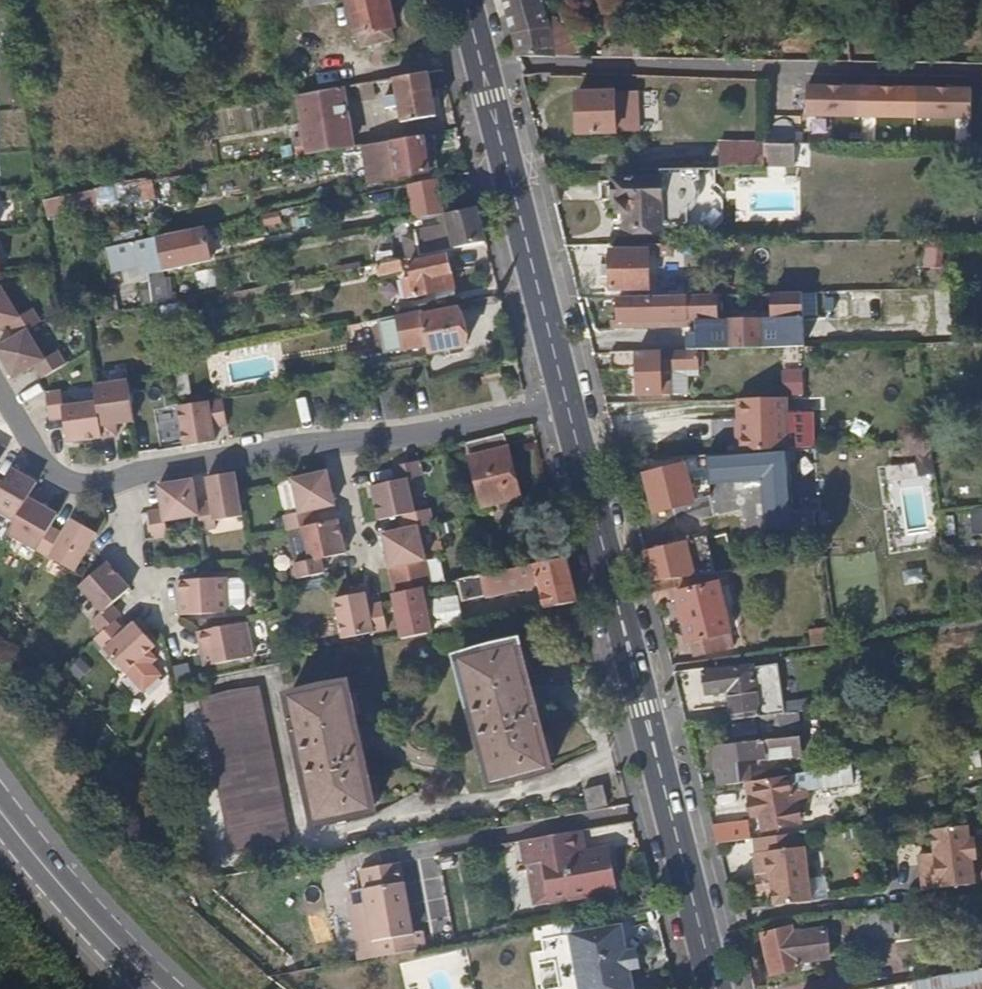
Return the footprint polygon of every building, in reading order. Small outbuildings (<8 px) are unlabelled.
[(352,31),(356,30),(359,42),(388,34),(385,23),(391,21),(387,5),(391,3),(393,0),(344,0),(352,31)] [(516,58),(572,59),(572,44),(570,40),(551,19),(541,23),(536,6),(535,0),(501,0),(516,58)] [(433,110),(424,67),(391,73),(393,88),(381,91),(384,102),(396,99),(400,116),(433,110)] [(350,143),(339,83),(317,87),(298,91),(306,138),(292,141),(295,152),(350,143)] [(858,118),(859,89),(804,88),(804,117),(858,118)] [(913,119),(914,90),(859,89),(858,118),(913,119)] [(968,120),(968,91),(914,90),(913,119),(968,120)] [(614,135),(612,93),(575,93),(577,135),(614,135)] [(427,166),(421,131),(358,142),(366,178),(427,166)] [(717,168),(761,167),(761,147),(761,144),(717,145),(717,168)] [(766,147),(761,147),(761,167),(800,166),(800,147),(766,147)] [(695,169),(659,170),(659,200),(668,199),(668,213),(659,213),(660,225),(674,224),(685,224),(685,210),(689,210),(692,205),(691,184),(695,180),(695,169)] [(659,200),(659,170),(629,171),(629,179),(610,179),(610,182),(597,182),(598,201),(613,200),(622,200),(622,211),(623,229),(660,229),(660,225),(659,213),(668,213),(668,199),(659,200)] [(442,209),(435,176),(406,182),(414,215),(442,209)] [(152,193),(149,177),(136,179),(91,186),(96,204),(152,193)] [(91,190),(69,196),(73,215),(96,210),(91,190)] [(622,211),(622,200),(613,200),(613,211),(622,211)] [(484,238),(476,203),(445,209),(450,230),(405,239),(408,253),(484,238)] [(167,232),(157,234),(161,261),(173,257),(167,232)] [(161,261),(157,234),(106,245),(110,260),(145,254),(146,262),(147,269),(161,266),(161,261)] [(935,269),(935,241),(917,242),(917,269),(935,269)] [(669,257),(669,246),(660,246),(638,247),(638,251),(608,251),(608,289),(645,289),(645,257),(669,257)] [(146,262),(145,254),(110,260),(112,269),(146,262)] [(446,268),(444,254),(407,261),(409,271),(398,274),(402,292),(440,284),(437,270),(446,268)] [(402,265),(400,255),(377,259),(379,270),(402,265)] [(449,282),(446,268),(437,270),(440,284),(449,282)] [(189,293),(204,290),(201,272),(185,275),(189,293)] [(152,302),(148,279),(137,282),(141,304),(152,302)] [(16,331),(27,324),(40,317),(32,303),(18,311),(0,282),(0,323),(9,317),(16,331)] [(771,319),(716,320),(716,336),(802,335),(802,294),(771,294),(771,319)] [(716,320),(716,296),(614,297),(615,321),(694,320),(716,320)] [(848,296),(826,297),(826,319),(848,319),(848,296)] [(418,305),(409,307),(375,313),(381,348),(426,340),(428,347),(463,340),(454,304),(420,310),(418,305)] [(716,320),(694,320),(694,335),(684,335),(685,350),(803,347),(802,335),(716,336),(716,320)] [(27,324),(16,331),(0,340),(0,351),(13,373),(35,361),(42,373),(66,360),(58,346),(44,355),(27,324)] [(371,327),(353,329),(356,356),(374,354),(371,327)] [(658,377),(657,351),(608,353),(608,370),(634,369),(635,394),(669,394),(669,377),(658,377)] [(500,375),(497,364),(479,369),(482,379),(500,375)] [(803,368),(783,368),(784,396),(803,396),(803,368)] [(96,396),(101,433),(116,431),(114,419),(132,417),(127,375),(94,379),(96,396)] [(66,437),(101,433),(96,396),(62,400),(60,385),(45,387),(46,388),(49,413),(63,412),(66,437)] [(226,420),(221,394),(176,401),(184,442),(215,437),(212,423),(226,420)] [(781,399),(732,401),(735,453),(784,450),(782,415),(781,399)] [(799,414),(782,415),(784,450),(801,449),(805,444),(803,417),(799,414)] [(520,492),(504,429),(466,438),(482,501),(520,492)] [(792,512),(787,450),(784,450),(735,453),(663,458),(665,470),(643,475),(652,513),(689,503),(683,483),(710,476),(710,470),(739,468),(740,482),(760,480),(763,535),(793,533),(793,530),(811,528),(809,511),(792,512)] [(401,509),(414,507),(406,473),(421,470),(417,455),(392,462),(395,475),(370,482),(378,515),(401,509)] [(13,518),(34,482),(36,477),(11,463),(3,479),(0,477),(0,511),(13,518)] [(302,522),(312,519),(309,506),(334,499),(326,466),(290,474),(298,507),(283,511),(286,525),(302,522)] [(207,498),(196,500),(198,511),(201,526),(215,524),(214,517),(241,512),(237,486),(234,468),(203,474),(207,498)] [(198,511),(196,500),(192,475),(157,481),(161,505),(147,508),(152,535),(166,532),(164,517),(198,511)] [(35,547),(50,522),(57,509),(41,500),(47,490),(34,482),(13,518),(6,531),(35,547)] [(389,563),(395,589),(421,584),(429,582),(416,522),(431,518),(428,503),(414,507),(401,509),(406,522),(381,528),(389,563)] [(971,509),(971,533),(981,533),(981,509),(971,509)] [(62,529),(50,522),(35,547),(73,568),(80,556),(96,528),(71,514),(62,529)] [(312,519),(302,522),(309,554),(293,557),(297,574),(323,568),(320,553),(344,547),(337,514),(312,519)] [(309,554),(302,522),(286,525),(293,557),(309,554)] [(576,598),(565,554),(475,572),(482,596),(537,585),(542,605),(576,598)] [(89,620),(98,630),(112,617),(119,610),(110,601),(129,584),(106,557),(92,569),(76,583),(100,610),(89,620)] [(228,609),(226,574),(176,576),(178,612),(228,609)] [(731,645),(712,574),(647,583),(652,603),(675,600),(681,622),(677,628),(680,639),(690,642),(695,655),(731,645)] [(299,581),(300,593),(322,590),(321,578),(299,581)] [(421,584),(395,589),(391,590),(390,590),(400,635),(431,628),(421,584)] [(366,602),(362,587),(361,587),(349,590),(332,594),(341,634),(386,625),(380,599),(366,602)] [(145,625),(138,616),(133,620),(141,629),(145,625)] [(112,617),(98,630),(92,635),(122,669),(153,642),(141,629),(133,620),(132,618),(122,627),(112,617)] [(254,652),(246,618),(197,628),(205,662),(254,652)] [(544,763),(515,637),(486,642),(459,652),(487,777),(544,763)] [(77,657),(67,671),(80,680),(90,667),(77,657)] [(756,718),(782,715),(775,666),(751,670),(750,668),(699,675),(702,697),(724,694),(728,721),(756,718)] [(150,707),(170,692),(161,680),(141,694),(150,707)] [(370,803),(345,681),(317,682),(285,693),(311,818),(343,815),(370,803)] [(289,840),(256,685),(228,687),(199,692),(232,847),(263,844),(289,840)] [(756,718),(759,742),(798,737),(794,713),(782,715),(756,718)] [(811,768),(817,767),(828,765),(824,734),(806,736),(811,768)] [(800,753),(798,737),(759,742),(712,748),(721,786),(747,783),(744,761),(800,753)] [(828,765),(817,767),(817,772),(819,785),(843,782),(841,763),(828,765)] [(806,803),(803,775),(788,779),(792,805),(806,803)] [(604,799),(599,779),(578,783),(583,803),(604,799)] [(792,805),(788,779),(754,784),(756,801),(753,802),(755,817),(759,817),(761,831),(794,826),(792,805)] [(831,790),(815,792),(817,809),(833,807),(831,790)] [(748,840),(745,823),(709,827),(713,845),(747,840),(748,840)] [(964,836),(962,824),(927,828),(930,851),(925,852),(926,861),(915,862),(919,889),(971,883),(967,857),(972,850),(971,840),(964,836)] [(592,847),(588,825),(579,827),(583,849),(592,847)] [(540,857),(549,856),(583,849),(579,827),(535,835),(540,857)] [(806,901),(797,834),(748,840),(747,840),(749,854),(748,854),(751,883),(761,882),(762,891),(767,890),(770,906),(806,901)] [(530,859),(535,859),(540,857),(535,835),(525,836),(530,859)] [(623,884),(616,842),(609,844),(617,885),(623,884)] [(583,849),(549,856),(557,897),(617,885),(609,844),(592,847),(583,849)] [(926,861),(925,852),(914,854),(915,862),(926,861)] [(549,856),(540,857),(535,859),(543,900),(557,897),(549,856)] [(358,890),(405,882),(401,862),(355,870),(358,890)] [(358,890),(345,892),(357,960),(426,948),(423,930),(413,932),(405,882),(358,890)] [(762,891),(761,882),(751,883),(753,892),(762,891)] [(890,930),(887,909),(840,916),(844,937),(890,930)] [(613,910),(565,919),(567,931),(550,934),(560,988),(632,988),(629,967),(625,948),(621,922),(616,922),(613,910)] [(829,958),(824,931),(791,937),(790,932),(760,939),(769,979),(798,973),(796,965),(829,958)] [(639,964),(636,946),(625,948),(629,967),(639,964)] [(911,983),(912,988),(981,988),(981,971),(911,983)]
